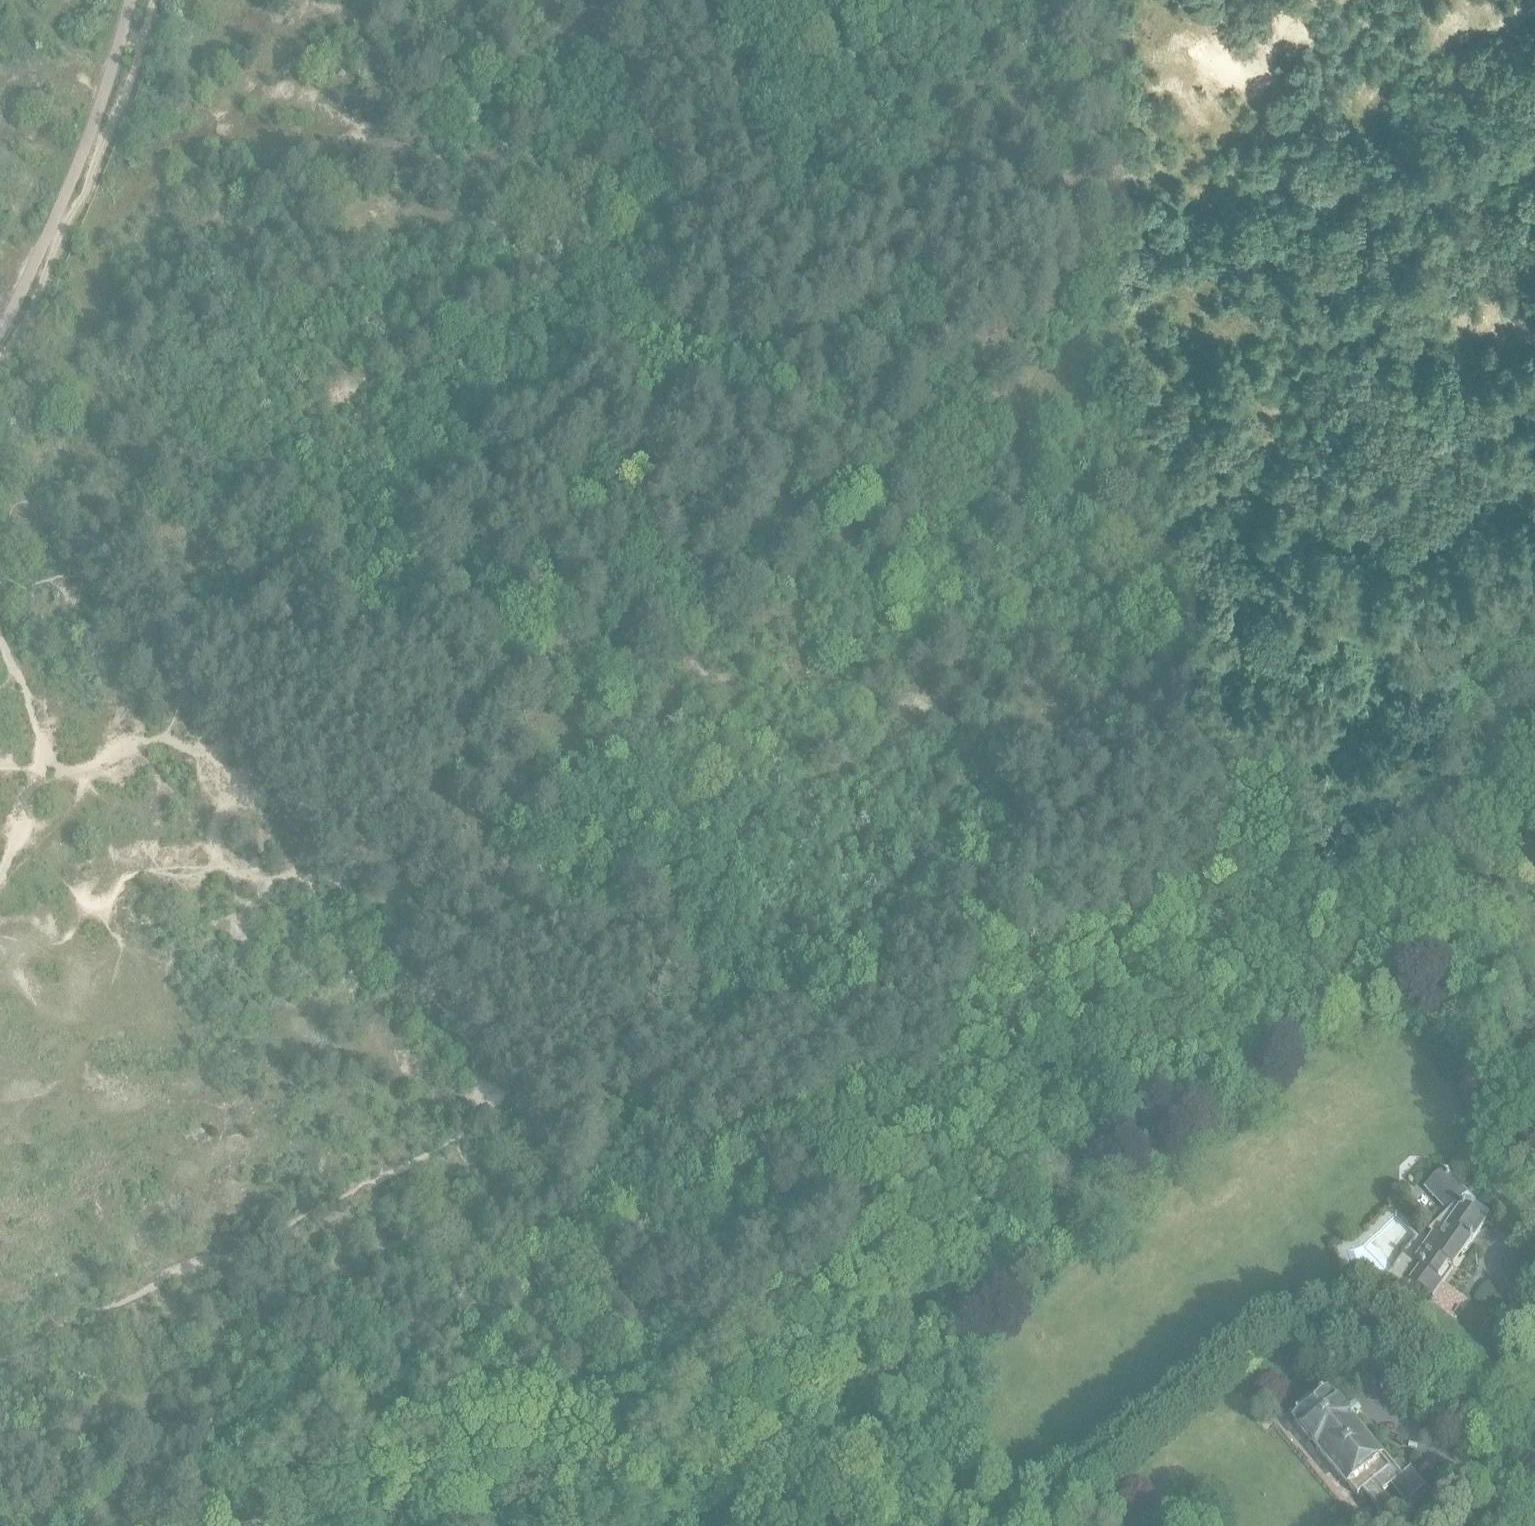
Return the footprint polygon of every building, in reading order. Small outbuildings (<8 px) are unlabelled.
[(1525,918),(1534,932),(1534,911),(1525,918)] [(1490,1214),(1475,1205),(1443,1171),(1426,1188),(1449,1212),(1428,1232),(1433,1237),(1416,1261),(1421,1265),(1410,1282),(1432,1298),(1486,1224),(1484,1223),(1490,1214)] [(1367,1442),(1348,1419),(1324,1389),(1290,1417),(1357,1498),(1362,1494),(1382,1519),(1395,1509),(1383,1494),(1392,1486),(1407,1504),(1427,1487),(1411,1468),(1406,1472),(1398,1461),(1393,1465),(1371,1438),(1367,1442)]
